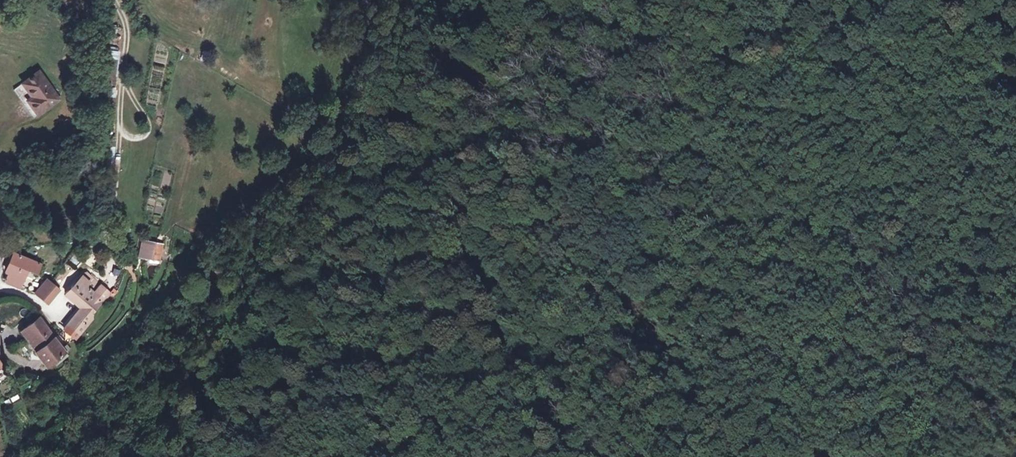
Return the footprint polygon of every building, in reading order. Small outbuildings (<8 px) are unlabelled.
[(123,28),(108,26),(107,40),(122,42),(123,28)] [(57,97),(37,70),(13,88),(23,101),(27,99),(37,112),(57,97)] [(37,112),(27,99),(23,101),(33,115),(37,112)] [(138,240),(139,252),(162,252),(162,240),(138,240)] [(9,273),(7,276),(22,283),(27,271),(37,275),(42,264),(14,252),(6,270),(9,273)] [(59,281),(72,270),(67,264),(54,275),(59,281)] [(22,283),(7,276),(5,280),(20,287),(22,283)] [(88,280),(82,276),(66,295),(83,309),(66,330),(78,339),(96,317),(94,315),(105,302),(96,294),(102,285),(91,277),(88,280)] [(118,285),(108,278),(102,285),(96,294),(105,302),(118,285)] [(56,293),(43,282),(34,292),(33,292),(47,304),(56,293)] [(66,348),(40,317),(21,333),(50,368),(73,349),(69,345),(66,348)]
